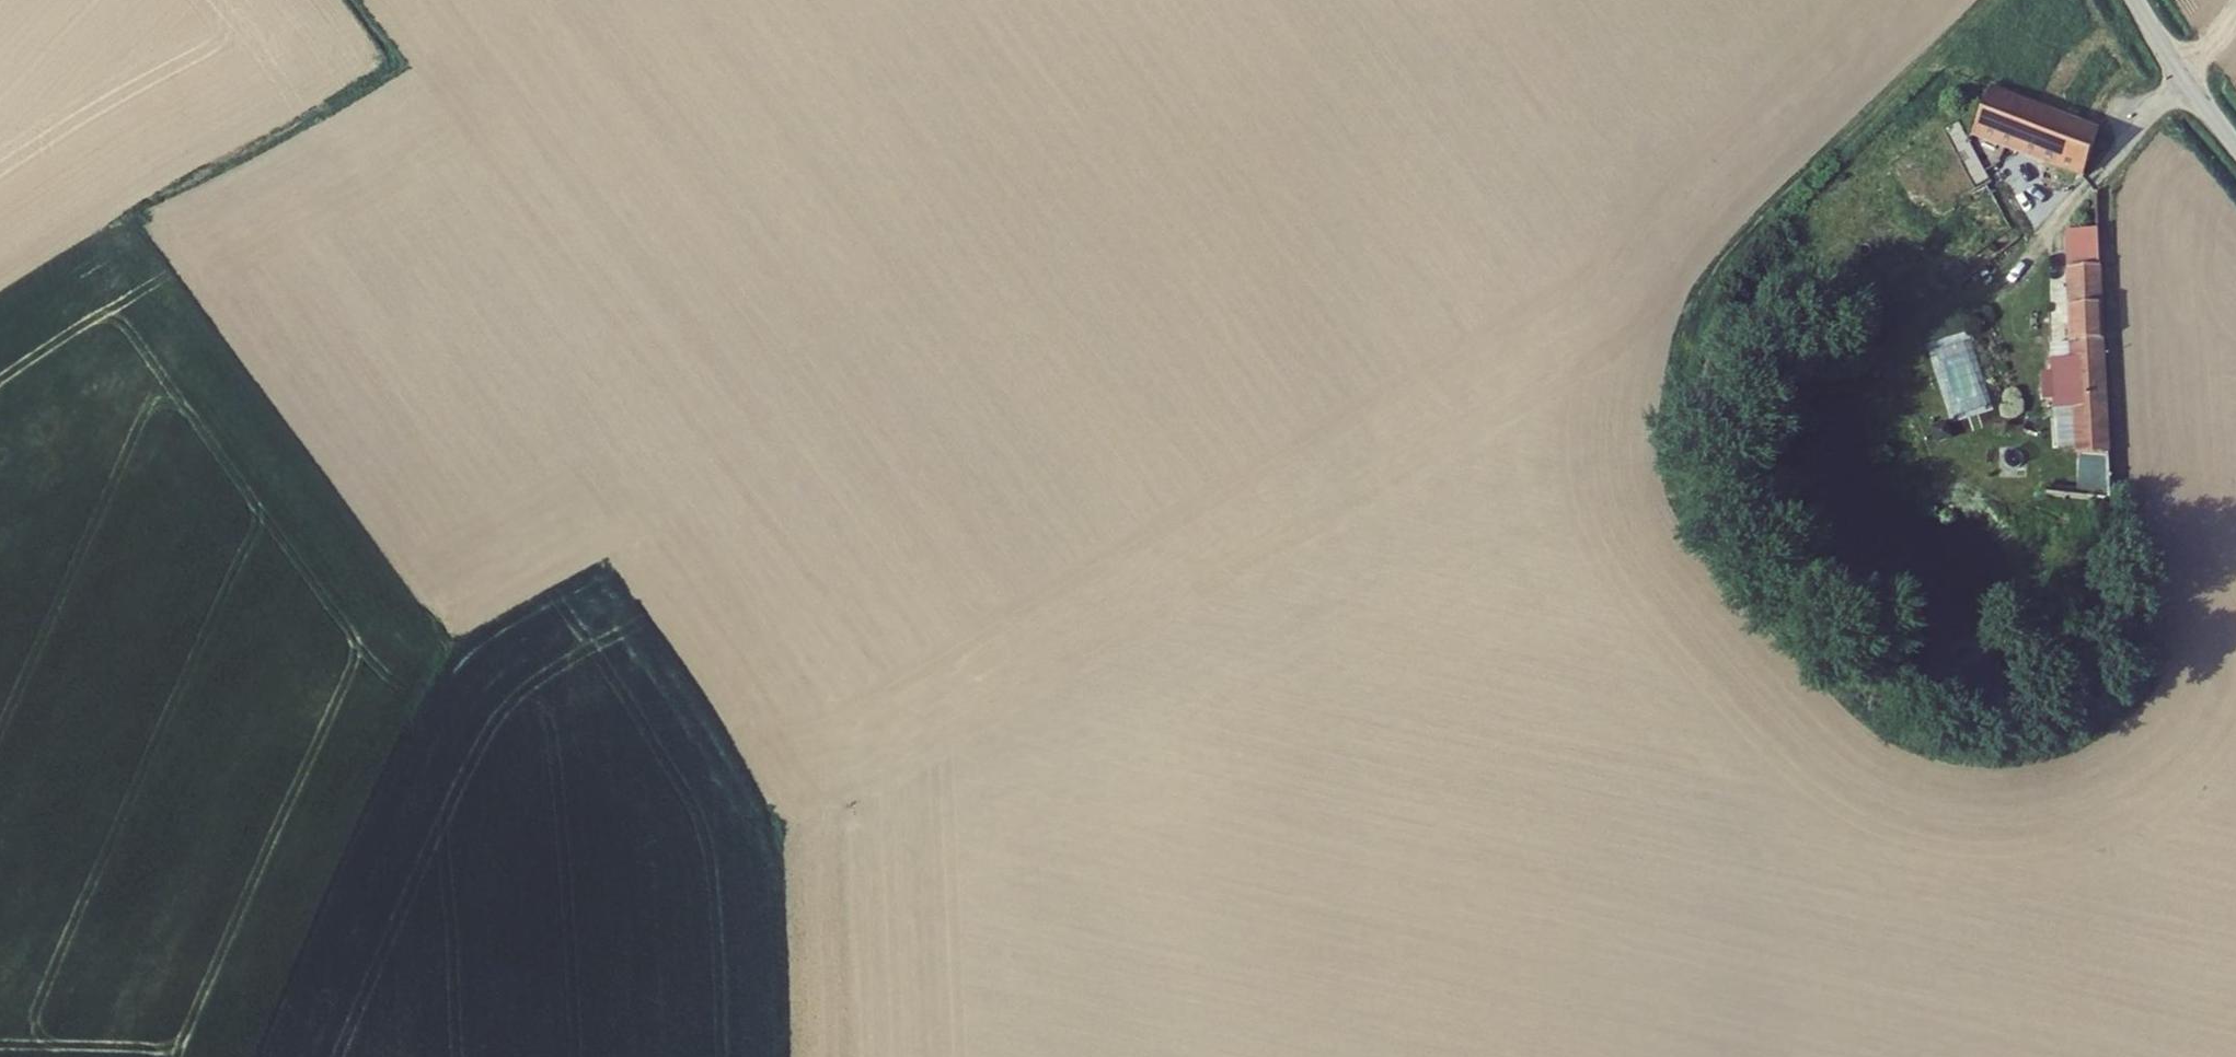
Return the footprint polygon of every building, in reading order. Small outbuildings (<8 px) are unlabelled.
[(1995,95),(1976,138),(2084,180),(2103,136),(1995,95)] [(2103,270),(2103,233),(2071,233),(2072,270),(2103,270)] [(2103,270),(2072,270),(2073,364),(2054,364),(2054,403),(2077,402),(2078,412),(2079,467),(2110,467),(2103,270)] [(1933,342),(1937,359),(1973,350),(1969,333),(1933,342)] [(2077,402),(2054,403),(2054,413),(2078,412),(2077,402)]
